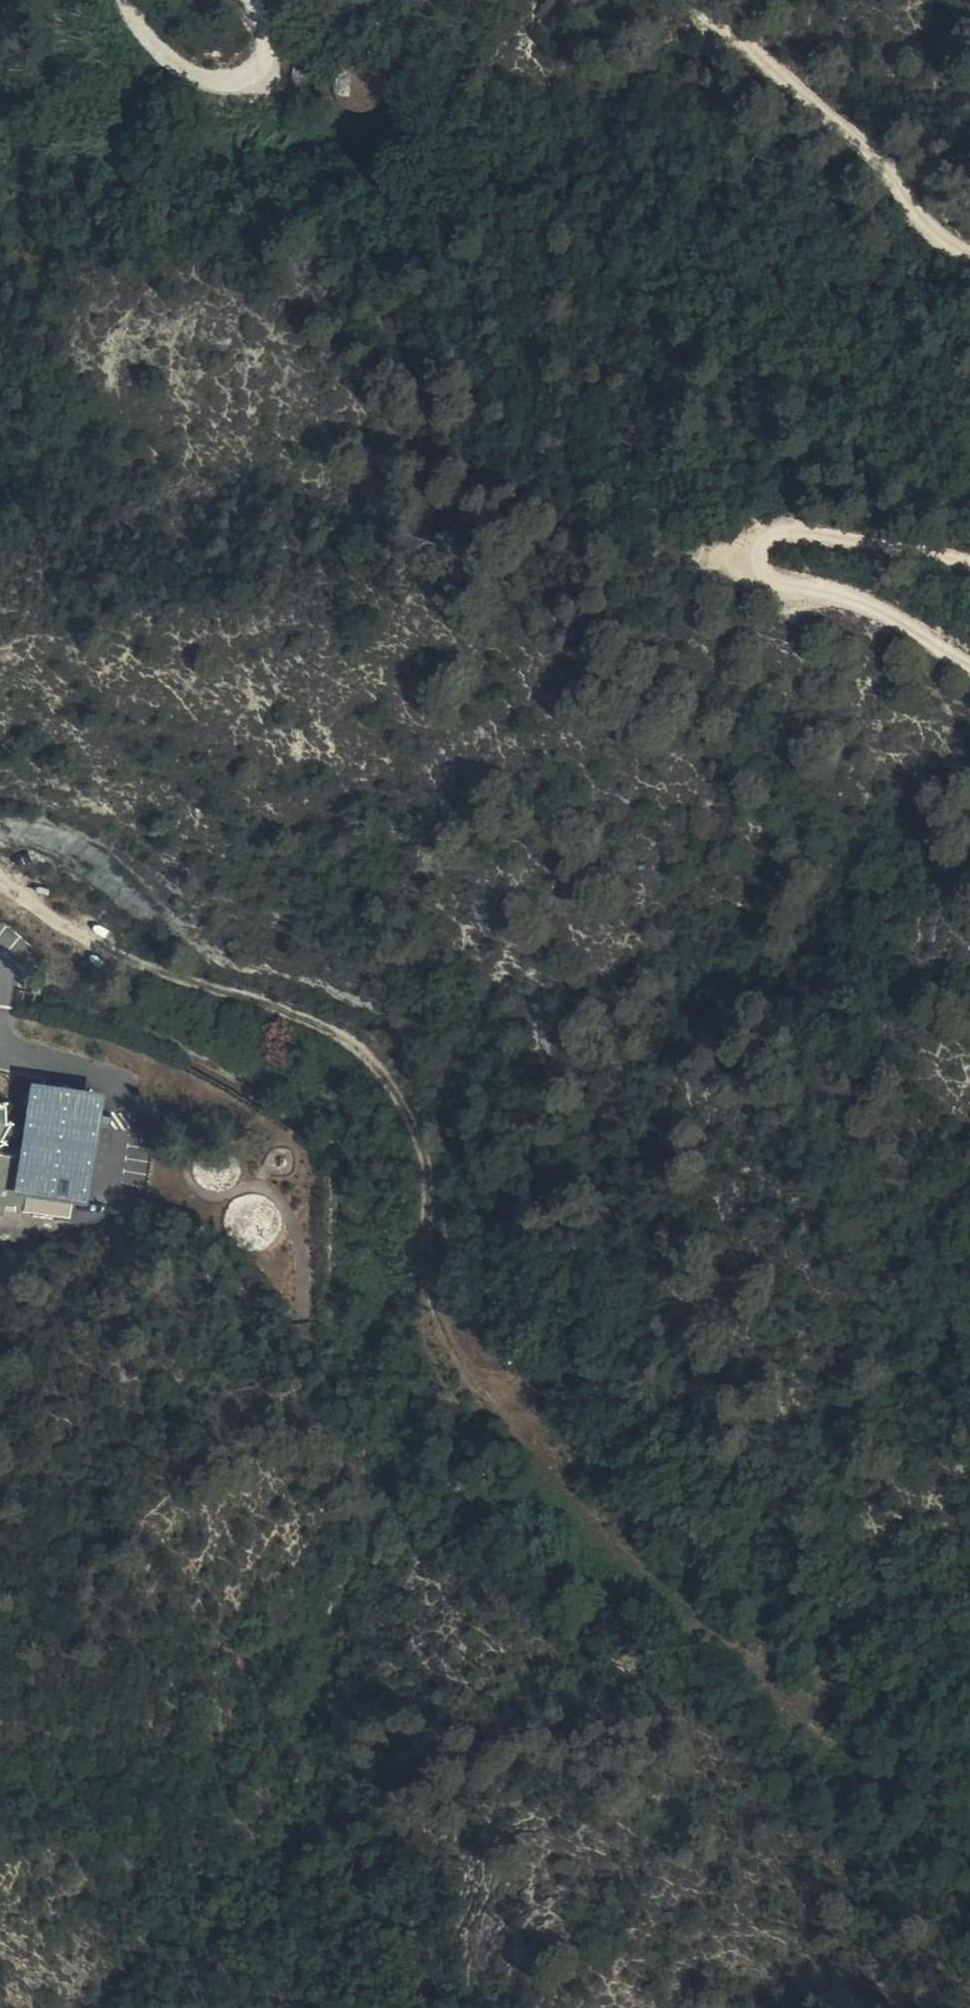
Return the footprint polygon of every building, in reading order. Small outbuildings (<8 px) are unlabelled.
[(328,86),(325,92),(323,99),(323,103),(324,108),(325,111),(327,114),(330,119),(333,122),(341,127),(349,128),(358,127),(364,125),(369,121),(372,118),(376,109),(378,102),(377,98),(375,89),(370,82),(361,76),(351,74),(343,75),(335,78),(328,86)] [(323,99),(325,92),(312,89),(307,111),(327,114),(325,111),(324,108),(323,103),(323,99)] [(68,1099),(42,1098),(43,1103),(28,1103),(27,1112),(35,1112),(30,1150),(24,1149),(23,1155),(2,1154),(0,1156),(0,1207),(14,1208),(15,1216),(18,1216),(68,1099)] [(69,1099),(68,1099),(18,1216),(57,1217),(69,1099)] [(2,1146),(2,1138),(10,1122),(5,1123),(5,1107),(0,1104),(0,1147),(2,1146)]
